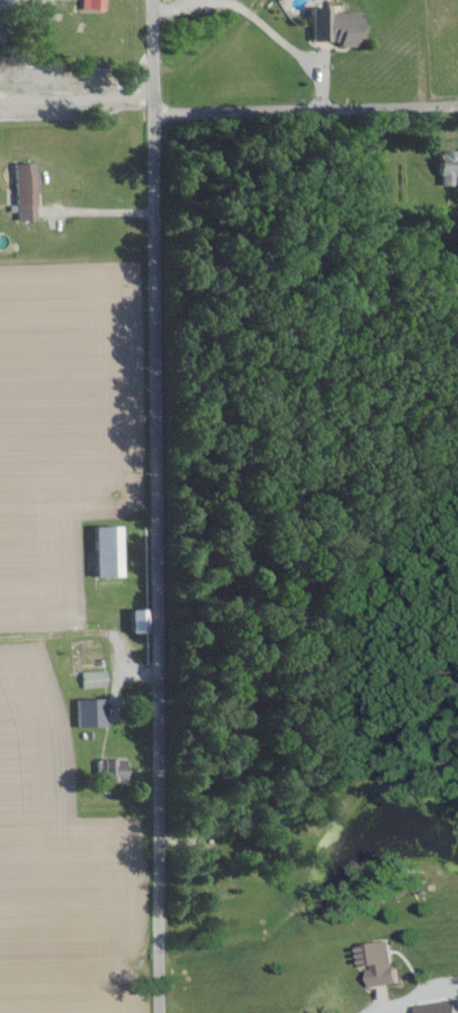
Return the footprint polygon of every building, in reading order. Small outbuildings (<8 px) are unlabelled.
[(99,0),(77,0),(77,11),(99,12),(99,0)] [(326,15),(326,9),(307,10),(308,43),(335,43),(335,49),(355,48),(355,14),(326,15)] [(435,154),(435,188),(449,188),(449,179),(457,179),(457,154),(435,154)] [(13,223),(33,222),(31,165),(10,166),(13,223)] [(88,530),(90,580),(116,579),(115,529),(88,530)] [(140,612),(125,613),(126,636),(141,635),(140,612)] [(102,690),(101,674),(77,674),(78,691),(102,690)] [(73,730),(102,729),(101,702),(73,703),(73,730)] [(97,762),(98,785),(119,784),(119,762),(97,762)] [(357,969),(363,968),(366,988),(393,984),(387,941),(354,946),(357,969)] [(454,1002),(413,1006),(414,1012),(455,1012),(454,1002)]
